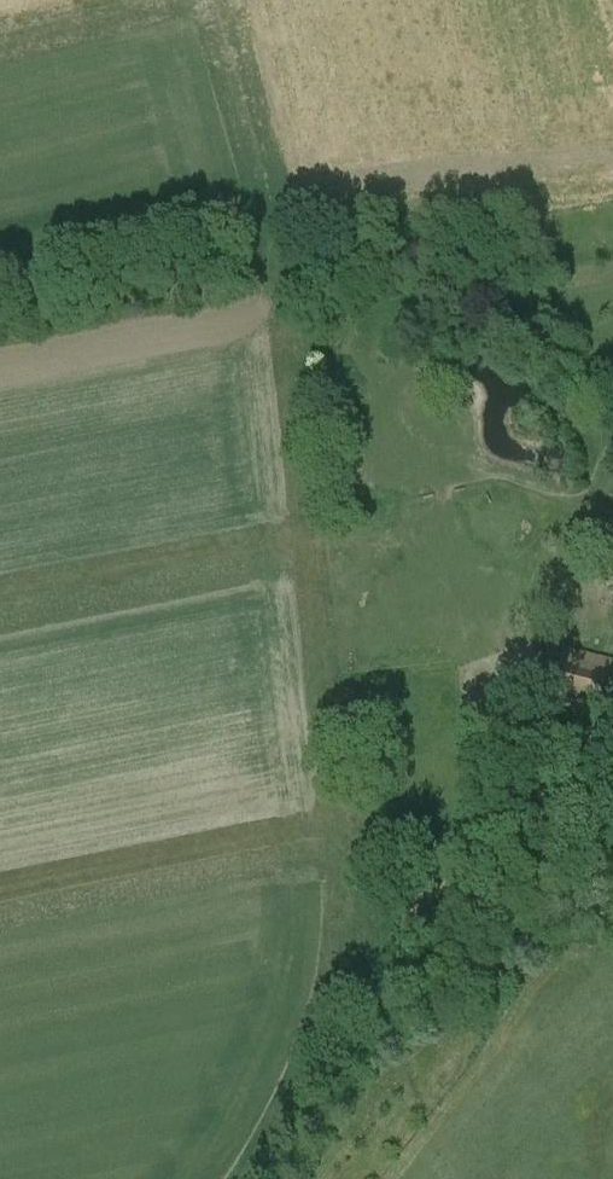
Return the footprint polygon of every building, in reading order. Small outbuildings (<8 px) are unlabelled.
[(601,719),(612,662),(563,650),(549,705),(601,719)]
